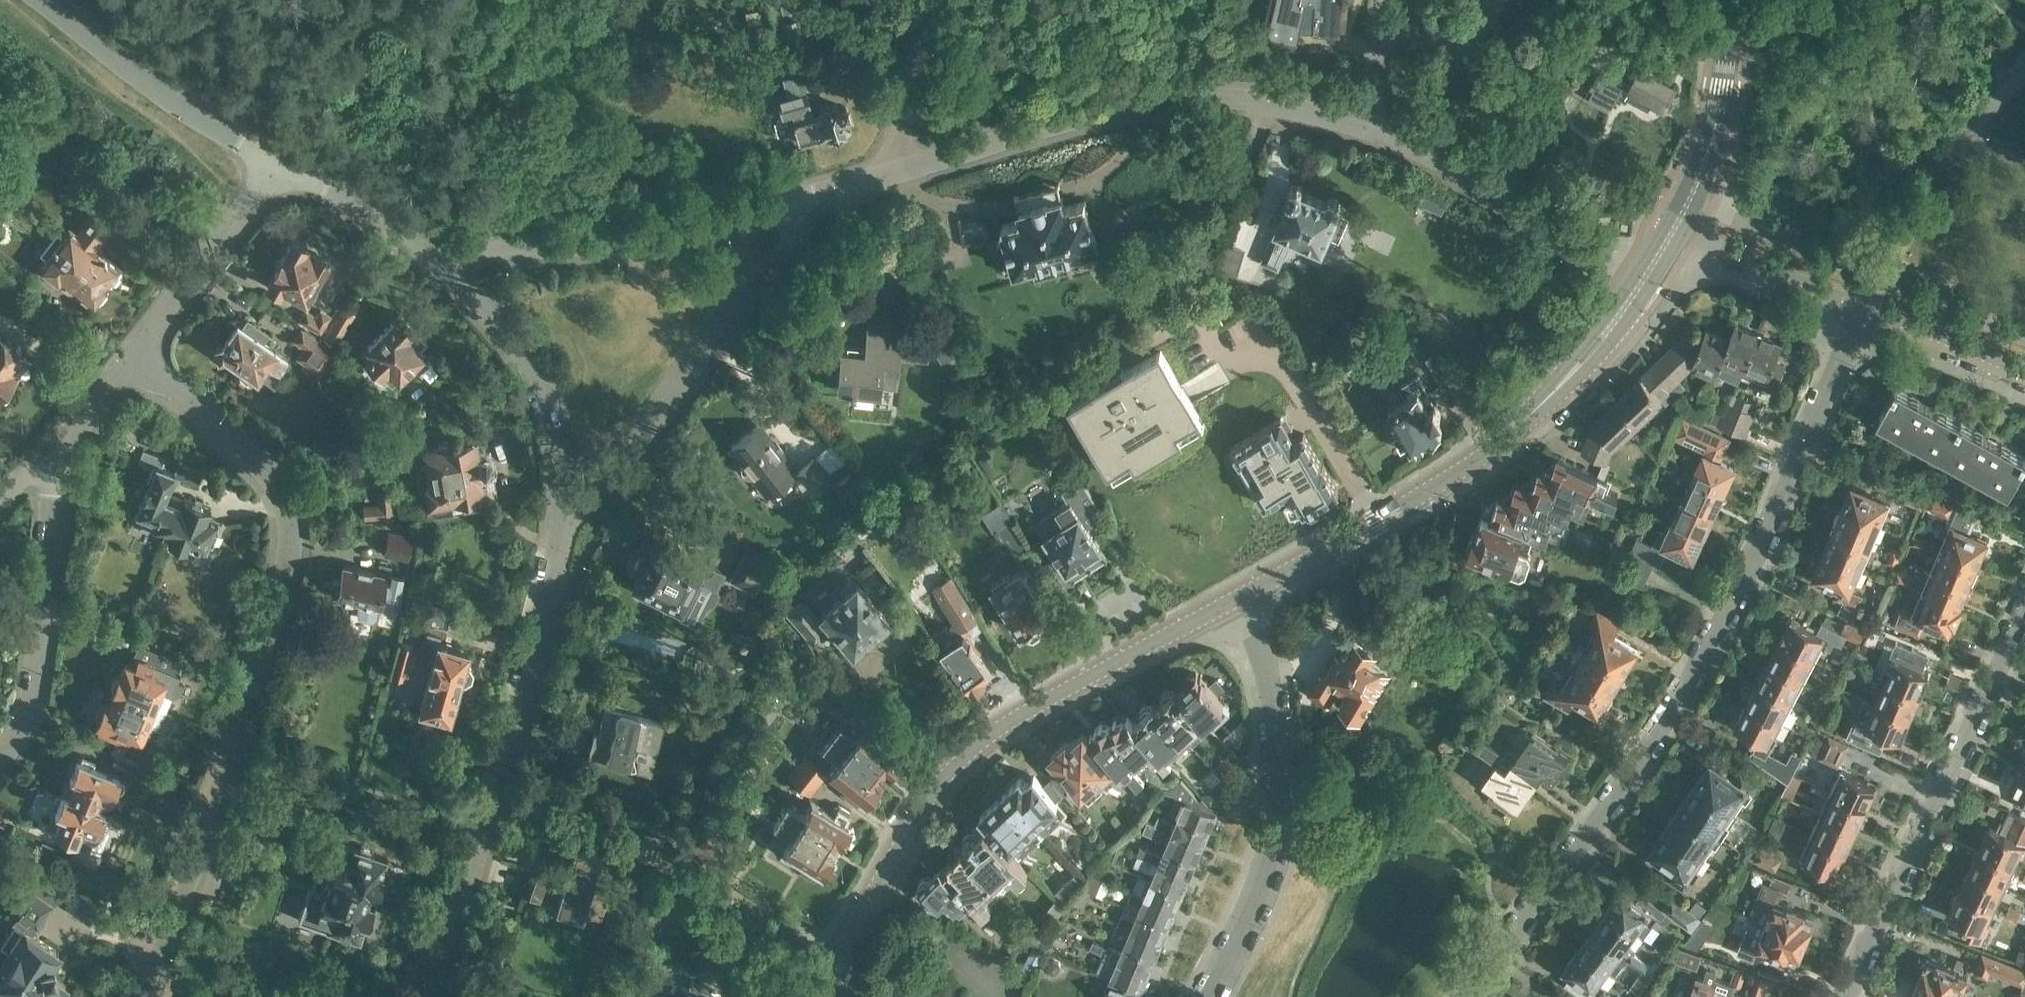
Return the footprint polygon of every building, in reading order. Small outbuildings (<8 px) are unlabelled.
[(782,14),(803,8),(801,0),(778,0),(782,14)] [(1257,15),(1258,15),(1259,14),(1271,17),(1271,20),(1270,26),(1269,26),(1268,31),(1298,38),(1302,25),(1307,25),(1314,26),(1313,28),(1341,30),(1343,0),(1261,0),(1257,15)] [(1595,87),(1590,96),(1608,106),(1610,103),(1613,105),(1619,92),(1650,109),(1654,101),(1664,107),(1674,88),(1641,70),(1631,88),(1612,79),(1614,75),(1601,68),(1592,86),(1595,87)] [(805,86),(804,86),(803,83),(798,84),(796,76),(776,81),(778,88),(774,89),(784,117),(794,114),(796,122),(794,126),(798,141),(802,143),(817,139),(818,139),(829,136),(829,138),(846,134),(845,127),(850,126),(848,116),(850,115),(848,106),(840,108),(838,104),(821,108),(823,114),(813,116),(813,115),(814,115),(805,86)] [(11,145),(20,152),(29,140),(20,133),(11,145)] [(1891,175),(1887,187),(1902,192),(1906,180),(1891,175)] [(1262,262),(1280,269),(1293,238),(1322,250),(1329,234),(1340,239),(1351,213),(1340,208),(1341,206),(1339,199),(1333,197),(1328,199),(1327,201),(1302,190),(1302,188),(1300,185),(1296,183),(1293,184),(1289,187),(1288,190),(1288,194),(1290,196),(1281,217),(1277,215),(1272,227),(1276,229),(1262,262)] [(1020,208),(1023,218),(1003,223),(1008,239),(997,242),(1006,272),(1016,269),(1017,271),(1033,266),(1036,277),(1058,270),(1056,260),(1078,254),(1079,260),(1079,261),(1080,262),(1083,262),(1099,258),(1101,256),(1086,200),(1066,205),(1060,184),(1016,196),(1020,208)] [(74,289),(91,303),(95,298),(100,299),(105,292),(103,288),(109,281),(113,282),(118,275),(117,271),(120,266),(96,248),(119,218),(98,202),(81,224),(83,226),(77,233),(72,229),(68,230),(43,262),(43,267),(61,281),(62,280),(63,282),(63,286),(69,291),(74,289)] [(284,289),(306,301),(330,258),(293,238),(268,282),(283,291),(284,289)] [(337,314),(323,337),(336,345),(355,314),(355,313),(343,305),(337,314)] [(321,308),(317,314),(306,308),(299,320),(321,333),(332,314),(321,308)] [(369,350),(362,357),(381,376),(382,375),(391,385),(393,383),(425,352),(407,334),(415,326),(404,315),(403,314),(401,312),(399,314),(397,315),(365,347),(369,350)] [(223,344),(217,345),(219,355),(225,354),(243,366),(239,370),(241,375),(247,380),(252,379),(255,374),(258,376),(268,362),(279,370),(288,358),(264,341),(270,334),(247,317),(241,325),(238,323),(223,344)] [(899,359),(928,362),(930,334),(902,331),(902,324),(867,321),(864,348),(847,346),(846,350),(839,350),(835,391),(880,395),(880,386),(896,388),(899,359)] [(1733,325),(1727,339),(1718,369),(1740,378),(1742,374),(1757,334),(1733,325)] [(297,356),(319,372),(334,350),(302,328),(294,339),(304,346),(297,356)] [(1668,386),(1676,395),(1686,386),(1679,378),(1693,363),(1716,373),(1718,369),(1727,339),(1705,331),(1700,345),(1683,339),(1660,360),(1677,378),(1668,386)] [(28,356),(0,334),(0,390),(28,356)] [(1757,334),(1742,374),(1752,377),(1754,372),(1768,377),(1767,379),(1779,383),(1786,366),(1775,362),(1781,344),(1757,334)] [(954,335),(932,347),(945,370),(967,357),(954,335)] [(1073,407),(1050,420),(1064,442),(1085,429),(1110,469),(1130,456),(1136,465),(1149,457),(1145,450),(1164,439),(1168,445),(1183,436),(1178,428),(1199,415),(1161,350),(1071,403),(1073,407)] [(1439,351),(1425,359),(1439,383),(1455,374),(1448,362),(1446,362),(1439,351)] [(1677,378),(1660,360),(1616,403),(1637,424),(1662,400),(1667,404),(1676,395),(1668,386),(1677,378)] [(1406,396),(1388,407),(1401,430),(1394,434),(1402,448),(1410,443),(1412,446),(1428,437),(1429,438),(1442,430),(1435,417),(1441,413),(1435,401),(1433,402),(1427,393),(1428,392),(1418,375),(1399,386),(1402,391),(1406,396)] [(1877,417),(1943,453),(1961,421),(1895,385),(1877,417)] [(1726,414),(1749,423),(1754,412),(1750,410),(1753,401),(1734,394),(1726,414)] [(1637,424),(1616,403),(1592,426),(1595,429),(1583,455),(1604,464),(1612,447),(1637,424)] [(1749,423),(1726,414),(1716,410),(1711,421),(1745,434),(1749,423)] [(1260,430),(1231,447),(1240,462),(1247,458),(1258,478),(1252,482),(1265,504),(1291,489),(1304,511),(1310,507),(1313,508),(1319,505),(1320,501),(1338,490),(1322,464),(1321,464),(1303,433),(1294,439),(1281,417),(1273,422),(1273,421),(1259,429),(1260,430)] [(1694,478),(1724,493),(1732,478),(1729,477),(1734,466),(1719,459),(1729,440),(1690,422),(1691,421),(1683,417),(1674,435),(1684,440),(1686,436),(1709,447),(1694,478)] [(1943,453),(2008,489),(2024,457),(1961,421),(1943,453)] [(755,473),(770,492),(788,478),(791,483),(798,478),(808,492),(828,476),(814,457),(795,472),(758,426),(733,446),(744,460),(743,463),(742,466),(742,469),(744,472),(746,474),(749,475),(752,474),(755,473)] [(428,502),(435,501),(437,514),(453,511),(451,498),(464,495),(466,508),(483,505),(481,492),(491,490),(488,471),(489,471),(492,466),(491,461),(486,457),(485,449),(478,450),(477,441),(451,446),(450,441),(439,443),(439,448),(423,451),(429,482),(424,483),(428,502)] [(152,528),(170,535),(171,535),(181,509),(163,502),(167,492),(174,474),(198,484),(203,472),(179,462),(176,471),(162,465),(165,457),(144,449),(139,462),(152,467),(148,478),(145,477),(138,495),(143,497),(137,511),(156,519),(152,528)] [(1547,468),(1544,474),(1605,499),(1610,489),(1612,483),(1558,459),(1557,461),(1553,463),(1550,469),(1547,468)] [(851,472),(837,483),(852,503),(866,492),(851,472)] [(1605,499),(1544,474),(1539,472),(1538,474),(1533,476),(1530,483),(1527,481),(1525,487),(1583,510),(1586,511),(1587,508),(1596,511),(1604,510),(1609,500),(1615,502),(1619,493),(1610,489),(1605,499)] [(1053,530),(1046,535),(1068,569),(1073,579),(1109,558),(1102,548),(1077,509),(1086,504),(1094,498),(1081,478),(1061,491),(1069,502),(1049,514),(1048,520),(1053,530)] [(1683,500),(1712,514),(1718,501),(1720,502),(1724,493),(1694,478),(1683,500)] [(1649,483),(1643,495),(1654,500),(1659,488),(1649,483)] [(1504,502),(1566,524),(1567,522),(1577,525),(1583,510),(1525,487),(1518,485),(1517,488),(1512,490),(1510,497),(1507,496),(1504,502)] [(1899,497),(1922,507),(1927,495),(1904,485),(1899,497)] [(1843,510),(1882,526),(1891,504),(1853,488),(1843,510)] [(171,535),(170,535),(169,538),(186,545),(187,542),(206,549),(208,542),(213,544),(218,531),(213,529),(216,521),(206,517),(210,507),(185,496),(182,504),(165,498),(167,492),(163,502),(181,509),(171,535)] [(384,494),(372,496),(373,504),(362,506),(364,519),(375,517),(375,523),(388,521),(384,494)] [(1942,549),(1977,564),(1987,541),(1970,534),(1978,516),(1931,496),(1926,506),(1949,515),(1945,523),(1951,526),(1942,549)] [(1486,508),(1484,515),(1546,536),(1559,541),(1566,524),(1504,502),(1497,499),(1496,502),(1492,504),(1491,509),(1486,508)] [(1683,500),(1673,522),(1704,537),(1711,522),(1709,521),(1712,514),(1683,500)] [(1834,532),(1872,548),(1882,526),(1843,510),(1834,532)] [(1546,536),(1484,515),(1482,514),(1476,530),(1470,534),(1467,542),(1470,548),(1470,549),(1491,556),(1490,562),(1518,572),(1518,571),(1522,572),(1527,569),(1533,553),(1530,547),(1526,546),(1527,543),(1519,540),(1523,528),(1546,536)] [(1007,537),(1018,554),(1030,546),(1011,519),(997,529),(1004,539),(1007,537)] [(1630,553),(1652,564),(1653,562),(1659,565),(1669,545),(1692,556),(1697,546),(1700,547),(1704,537),(1673,522),(1667,534),(1661,530),(1653,546),(1637,538),(1630,553)] [(385,554),(409,559),(414,536),(391,531),(385,554)] [(1825,553),(1863,570),(1872,548),(1834,532),(1825,553)] [(1908,544),(1921,549),(1925,540),(1912,534),(1908,544)] [(640,571),(632,586),(664,601),(662,606),(664,613),(673,618),(677,616),(697,626),(707,605),(713,604),(719,593),(716,587),(724,572),(656,538),(649,553),(645,552),(639,554),(635,563),(637,570),(640,571)] [(1885,562),(1896,567),(1902,551),(1892,547),(1885,562)] [(1977,564),(1942,549),(1932,571),(1967,586),(1977,564)] [(731,580),(757,592),(771,562),(745,551),(731,580)] [(1652,564),(1630,553),(1621,573),(1643,584),(1652,564)] [(1863,570),(1825,553),(1815,576),(1840,587),(1835,598),(1859,608),(1864,596),(1854,592),(1863,570)] [(333,581),(331,590),(334,594),(338,595),(338,596),(361,601),(359,612),(360,616),(363,618),(370,619),(374,618),(376,615),(378,604),(380,605),(382,593),(387,594),(384,607),(396,610),(403,574),(391,571),(389,580),(385,579),(388,564),(380,562),(378,572),(345,564),(342,580),(337,579),(333,581)] [(993,585),(1023,631),(1024,630),(1028,636),(1034,637),(1040,634),(1042,626),(1038,621),(1050,613),(1021,568),(993,585)] [(1893,580),(1906,586),(1910,576),(1897,571),(1893,580)] [(1967,586),(1932,571),(1923,593),(1961,609),(1961,608),(1958,607),(1967,586)] [(933,589),(960,629),(979,616),(952,576),(933,589)] [(843,579),(834,587),(840,594),(817,614),(802,597),(785,613),(814,645),(833,627),(853,649),(888,618),(855,580),(849,586),(843,579)] [(1961,609),(1923,593),(1913,616),(1902,611),(1897,622),(1920,632),(1925,620),(1949,631),(1952,623),(1954,624),(1961,609)] [(438,621),(449,624),(453,610),(442,607),(438,621)] [(1587,648),(1625,671),(1638,649),(1614,634),(1620,625),(1599,612),(1592,622),(1600,627),(1587,648)] [(1785,628),(1779,639),(1781,640),(1780,642),(1815,660),(1822,646),(1830,650),(1834,642),(1841,646),(1846,636),(1839,633),(1821,623),(1816,633),(1791,620),(1786,629),(1785,628)] [(1846,636),(1859,643),(1865,631),(1845,620),(1839,633),(1846,636)] [(947,625),(933,636),(943,648),(973,686),(974,685),(979,686),(986,680),(987,675),(988,674),(986,672),(993,666),(980,649),(982,648),(967,629),(957,637),(947,625)] [(1869,633),(1899,646),(1902,639),(1873,626),(1869,633)] [(419,709),(426,711),(425,716),(441,721),(442,716),(449,717),(450,712),(455,710),(457,703),(454,699),(459,682),(464,683),(470,680),(472,672),(469,666),(464,664),(467,651),(462,649),(462,647),(456,645),(455,647),(438,642),(440,637),(427,634),(426,639),(423,638),(421,648),(413,646),(413,645),(400,641),(390,674),(404,678),(407,664),(426,669),(428,660),(433,661),(419,709)] [(1312,691),(1332,703),(1342,687),(1349,692),(1343,702),(1361,714),(1378,687),(1383,690),(1392,676),(1386,672),(1389,666),(1370,655),(1374,650),(1353,637),(1336,666),(1332,663),(1324,676),(1322,675),(1312,691)] [(1769,664),(1804,682),(1815,660),(1780,642),(1769,664)] [(112,688),(165,710),(172,694),(173,694),(178,693),(183,681),(181,676),(174,673),(179,660),(139,643),(134,653),(138,655),(134,664),(124,660),(112,688)] [(1587,648),(1574,670),(1613,693),(1625,671),(1587,648)] [(1887,682),(1919,697),(1930,674),(1921,670),(1924,664),(1903,654),(1900,661),(1893,658),(1889,666),(1893,668),(1887,682)] [(1758,684),(1793,702),(1804,682),(1769,664),(1758,684)] [(1613,693),(1574,670),(1563,689),(1556,685),(1549,697),(1571,710),(1577,701),(1600,714),(1613,693)] [(1184,687),(1178,692),(1205,722),(1211,716),(1217,723),(1232,710),(1199,673),(1197,675),(1190,674),(1184,680),(1184,687)] [(1887,682),(1877,704),(1909,719),(1919,697),(1887,682)] [(1758,684),(1747,705),(1782,723),(1793,702),(1758,684)] [(105,702),(96,722),(100,724),(99,726),(109,730),(108,731),(117,734),(110,751),(115,753),(143,765),(148,750),(144,748),(153,726),(158,728),(165,710),(112,688),(106,702),(105,702)] [(1162,701),(1155,707),(1187,742),(1193,736),(1195,737),(1208,725),(1205,722),(1178,692),(1175,689),(1169,689),(1161,696),(1162,701)] [(1819,697),(1828,701),(1832,693),(1823,689),(1819,697)] [(886,718),(866,703),(859,712),(879,728),(886,718)] [(1909,719),(1877,704),(1872,717),(1861,712),(1855,725),(1852,724),(1845,738),(1880,753),(1888,735),(1900,741),(1909,719)] [(1141,718),(1134,724),(1167,759),(1175,753),(1187,742),(1155,707),(1154,705),(1146,705),(1141,710),(1141,718)] [(1741,718),(1736,727),(1757,738),(1748,754),(1788,780),(1792,773),(1802,754),(1791,749),(1785,760),(1768,751),(1771,745),(1774,747),(1778,738),(1776,736),(1782,723),(1747,705),(1747,707),(1745,706),(1739,717),(1741,718)] [(1812,710),(1808,717),(1817,722),(1821,715),(1812,710)] [(590,755),(653,771),(664,727),(605,712),(599,734),(595,733),(590,755)] [(1116,721),(1109,727),(1140,760),(1139,761),(1143,765),(1152,758),(1164,772),(1172,765),(1167,759),(1134,724),(1129,718),(1125,722),(1116,721)] [(831,734),(880,772),(884,765),(886,767),(888,764),(893,764),(896,759),(895,755),(898,752),(896,750),(902,742),(889,733),(886,738),(865,722),(855,735),(839,723),(831,734)] [(1101,726),(1091,735),(1123,770),(1138,788),(1145,782),(1132,767),(1139,761),(1140,760),(1109,727),(1101,726)] [(819,737),(816,742),(838,758),(827,772),(828,772),(847,787),(844,791),(857,801),(863,793),(865,794),(867,792),(872,791),(875,786),(874,782),(877,779),(875,778),(880,772),(831,734),(825,729),(819,737)] [(1530,775),(1504,756),(1467,730),(1461,739),(1479,752),(1497,765),(1481,786),(1515,811),(1531,790),(1523,784),(1530,775)] [(1504,756),(1530,775),(1536,766),(1554,779),(1570,757),(1536,732),(1520,754),(1511,747),(1504,756)] [(1822,746),(1844,756),(1850,743),(1829,733),(1822,746)] [(1051,756),(1082,791),(1084,789),(1089,796),(1103,784),(1100,780),(1114,767),(1084,734),(1070,746),(1067,742),(1051,756)] [(1844,756),(1822,746),(1817,757),(1839,766),(1844,756)] [(115,753),(110,765),(141,777),(146,766),(143,765),(115,753)] [(797,764),(820,781),(828,772),(827,772),(804,754),(797,764)] [(78,756),(63,792),(114,813),(114,812),(106,809),(113,791),(118,793),(125,789),(125,788),(126,784),(125,777),(113,773),(114,771),(78,756)] [(820,781),(797,764),(787,777),(810,795),(820,781)] [(1696,786),(1733,812),(1741,800),(1747,803),(1760,784),(1741,771),(1735,780),(1712,765),(1705,775),(1704,774),(1696,786)] [(2020,765),(2015,776),(2012,774),(2007,784),(2011,786),(2010,788),(2020,792),(2014,804),(2024,809),(2024,767),(2020,765)] [(1833,793),(1867,808),(1877,786),(1843,770),(1833,793)] [(1787,783),(1782,793),(1791,797),(1801,778),(1792,773),(1788,780),(1787,783)] [(1021,778),(1004,794),(1033,826),(1044,838),(1066,818),(1057,808),(1061,804),(1055,798),(1062,792),(1050,779),(1043,785),(1036,777),(1026,784),(1021,778)] [(1168,787),(1164,792),(1172,796),(1176,797),(1172,806),(1169,813),(1179,817),(1210,830),(1217,814),(1206,809),(1181,781),(1178,781),(1172,788),(1168,787)] [(1690,798),(1681,811),(1721,838),(1729,826),(1725,824),(1733,812),(1696,786),(1689,797),(1690,798)] [(114,813),(63,792),(56,808),(62,812),(55,830),(63,833),(62,837),(76,843),(71,853),(97,864),(101,853),(90,848),(98,826),(107,830),(114,813)] [(1867,808),(1833,793),(1822,815),(1856,830),(1867,808)] [(1004,794),(981,815),(1010,847),(1021,859),(1044,838),(1033,826),(1004,794)] [(779,813),(832,844),(836,837),(838,838),(839,837),(845,836),(849,829),(847,822),(848,821),(847,821),(850,814),(849,810),(840,805),(837,806),(833,811),(811,798),(809,801),(810,802),(804,813),(786,802),(779,813)] [(1800,812),(1809,817),(1812,811),(1803,806),(1800,812)] [(1674,820),(1666,832),(1702,858),(1711,844),(1715,847),(1721,838),(1681,811),(1675,820),(1674,820)] [(2016,866),(2024,847),(2024,819),(2009,811),(2000,831),(1991,827),(1980,849),(2016,866)] [(832,844),(779,813),(773,824),(775,826),(770,833),(772,839),(783,845),(781,849),(803,862),(801,866),(802,869),(811,875),(815,874),(819,867),(820,868),(821,867),(827,866),(831,859),(829,853),(830,851),(828,850),(832,844)] [(1822,815),(1812,836),(1846,852),(1856,830),(1822,815)] [(1210,830),(1179,817),(1176,825),(1158,817),(1154,825),(1147,822),(1142,833),(1168,843),(1166,849),(1197,862),(1210,830)] [(1767,833),(1778,839),(1786,824),(1774,819),(1767,833)] [(962,847),(997,883),(1007,873),(1011,876),(1015,874),(1021,880),(1029,872),(985,826),(977,834),(971,833),(965,838),(963,846),(962,847)] [(1702,858),(1666,832),(1659,843),(1660,843),(1652,854),(1676,870),(1669,879),(1688,892),(1700,873),(1695,869),(1702,858)] [(1846,852),(1812,836),(1802,859),(1836,875),(1846,852)] [(314,874),(311,883),(375,904),(385,873),(383,873),(388,857),(349,844),(342,842),(336,860),(319,854),(313,874),(314,874)] [(1113,844),(1106,860),(1114,864),(1121,848),(1113,844)] [(942,868),(968,895),(985,914),(994,906),(992,904),(1006,892),(997,883),(962,847),(961,848),(958,847),(953,852),(954,856),(942,868)] [(1155,875),(1153,881),(1183,894),(1197,862),(1166,849),(1163,856),(1141,847),(1136,857),(1137,857),(1133,866),(1155,875)] [(529,897),(602,919),(611,888),(595,883),(602,856),(575,848),(566,878),(538,870),(529,897)] [(1755,859),(1775,869),(1780,859),(1760,849),(1755,859)] [(1980,849),(1970,871),(2006,888),(2016,866),(1980,849)] [(927,877),(921,883),(921,890),(927,895),(923,899),(951,911),(961,915),(974,903),(968,895),(942,868),(932,878),(927,877)] [(1773,873),(1761,868),(1756,879),(1769,885),(1773,873)] [(1960,892),(1996,909),(2006,888),(1970,871),(1960,892)] [(1089,872),(1083,888),(1096,894),(1103,878),(1089,872)] [(1769,885),(1789,893),(1793,881),(1773,873),(1769,885)] [(1081,884),(1073,875),(1055,891),(1063,900),(1081,884)] [(1139,875),(1133,891),(1177,909),(1183,894),(1153,881),(1139,875)] [(310,883),(298,919),(326,929),(361,940),(366,924),(368,925),(375,904),(311,883),(310,883)] [(10,992),(6,996),(56,996),(66,982),(58,976),(54,959),(60,950),(33,933),(36,928),(37,929),(55,904),(26,885),(9,911),(18,917),(14,922),(8,930),(0,942),(0,943),(6,947),(0,957),(0,986),(10,992)] [(1081,887),(1069,901),(1084,907),(1091,892),(1081,887)] [(1126,908),(1170,926),(1177,909),(1133,891),(1126,908)] [(1609,912),(1639,934),(1644,937),(1658,918),(1665,923),(1669,922),(1674,916),(1690,928),(1698,918),(1673,899),(1663,912),(1643,897),(1639,903),(1624,892),(1620,898),(1618,898),(1610,909),(1611,911),(1609,912)] [(1996,909),(1960,892),(1950,914),(1966,922),(1961,934),(1980,943),(1981,941),(1986,943),(1991,933),(1986,930),(1996,909)] [(1696,900),(1690,908),(1700,916),(1706,907),(1696,900)] [(1766,926),(1806,942),(1815,919),(1811,918),(1811,917),(1805,915),(1806,914),(1784,906),(1783,907),(1775,904),(1766,926)] [(2024,922),(2024,921),(2024,912),(2010,905),(2006,913),(2024,922)] [(1126,908),(1119,923),(1163,942),(1170,926),(1126,908)] [(1595,932),(1653,974),(1661,964),(1654,959),(1650,965),(1631,951),(1635,947),(1631,945),(1639,934),(1609,912),(1595,932)] [(1056,934),(1058,935),(1069,923),(1055,918),(1044,930),(1056,934)] [(1112,939),(1157,958),(1163,942),(1119,923),(1112,939)] [(1806,942),(1766,926),(1758,947),(1766,952),(1766,953),(1787,961),(1793,963),(1793,962),(1798,964),(1806,942)] [(1049,951),(1056,934),(1044,930),(1041,928),(1034,945),(1049,951)] [(1684,941),(1693,948),(1703,935),(1694,928),(1684,941)] [(1653,974),(1595,932),(1581,951),(1610,973),(1614,975),(1626,959),(1645,973),(1651,977),(1653,974)] [(1090,948),(1093,950),(1150,973),(1157,958),(1112,939),(1112,940),(1125,945),(1122,952),(1108,946),(1107,947),(1093,941),(1090,948)] [(1677,958),(1698,966),(1702,954),(1681,946),(1677,958)] [(1150,973),(1093,950),(1104,955),(1097,971),(1143,990),(1150,973)] [(1606,986),(1602,983),(1610,973),(1581,951),(1580,952),(1578,951),(1570,961),(1572,962),(1567,969),(1574,975),(1568,983),(1586,996),(1599,996),(1606,986)] [(2024,984),(2024,981),(2024,970),(1981,952),(1973,973),(1988,979),(1991,971),(2024,984)] [(1955,996),(1959,996),(1968,976),(1959,973),(1960,971),(1939,963),(1939,964),(1933,961),(1932,962),(1928,961),(1919,982),(1955,996)] [(1689,996),(1732,996),(1733,994),(1736,985),(1715,978),(1717,971),(1707,968),(1703,979),(1696,976),(1689,996)] [(1757,976),(1753,988),(1761,991),(1765,979),(1757,976)] [(711,991),(712,986),(691,979),(689,986),(681,983),(676,996),(728,996),(711,991)] [(1919,982),(1913,996),(1955,996),(1919,982)] [(1134,994),(1107,985),(1104,996),(1133,996),(1134,994)] [(1753,988),(1750,996),(1759,996),(1761,991),(1753,988)]
